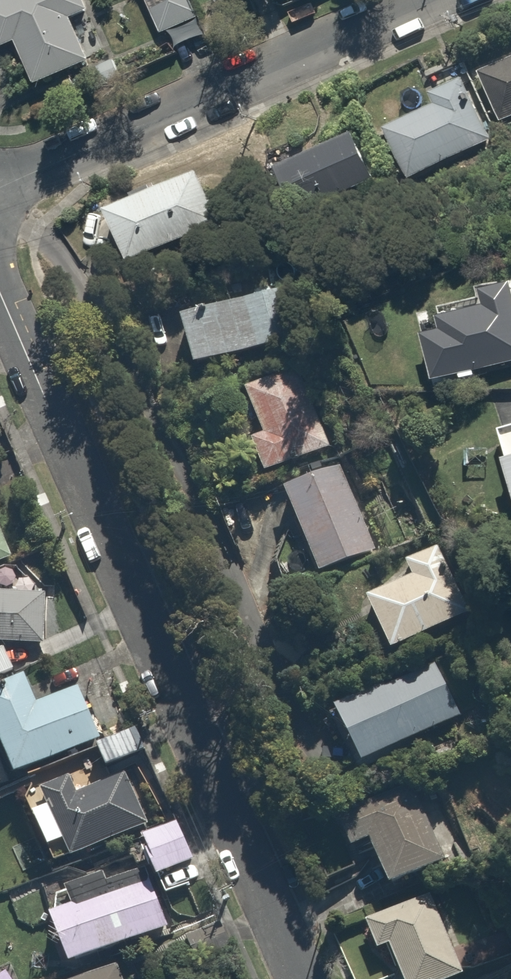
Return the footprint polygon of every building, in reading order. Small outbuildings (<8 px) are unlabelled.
[(6,47),(22,40),(40,81),(90,60),(81,39),(103,30),(91,0),(0,0),(0,33),(6,47)] [(174,55),(193,47),(182,19),(198,13),(193,0),(151,0),(174,55)] [(463,54),(473,78),(484,74),(503,120),(510,116),(510,34),(463,54)] [(433,105),(382,127),(398,165),(426,152),(434,171),(494,145),(464,77),(428,93),(433,105)] [(362,129),(277,168),(298,212),(383,172),(362,129)] [(202,170),(112,208),(135,262),(225,224),(202,170)] [(428,332),(439,379),(510,363),(510,283),(480,290),(484,306),(446,315),(448,327),(428,332)] [(289,287),(186,318),(202,369),(304,338),(289,287)] [(246,387),(248,392),(266,431),(251,438),(267,475),(334,445),(297,364),(246,387)] [(503,429),(510,458),(510,427),(503,429)] [(343,463),(286,485),(320,573),(378,550),(343,463)] [(14,556),(0,523),(0,562),(14,556)] [(413,576),(367,598),(392,649),(470,610),(438,544),(405,560),(413,576)] [(0,591),(0,678),(36,665),(29,644),(48,645),(50,594),(0,591)] [(434,660),(336,711),(364,765),(462,715),(434,660)] [(0,689),(0,725),(21,773),(106,736),(84,684),(42,703),(30,676),(0,689)] [(140,724),(100,742),(112,769),(153,751),(140,724)] [(72,775),(44,787),(73,853),(150,820),(130,773),(81,794),(72,775)] [(353,847),(373,838),(395,887),(448,863),(412,782),(339,815),(353,847)] [(182,820),(145,836),(170,895),(207,878),(182,820)] [(171,931),(154,883),(117,896),(107,869),(47,891),(74,966),(171,931)] [(393,946),(407,978),(452,978),(465,974),(430,891),(368,917),(382,951),(393,946)] [(91,978),(130,978),(125,967),(91,978)]
